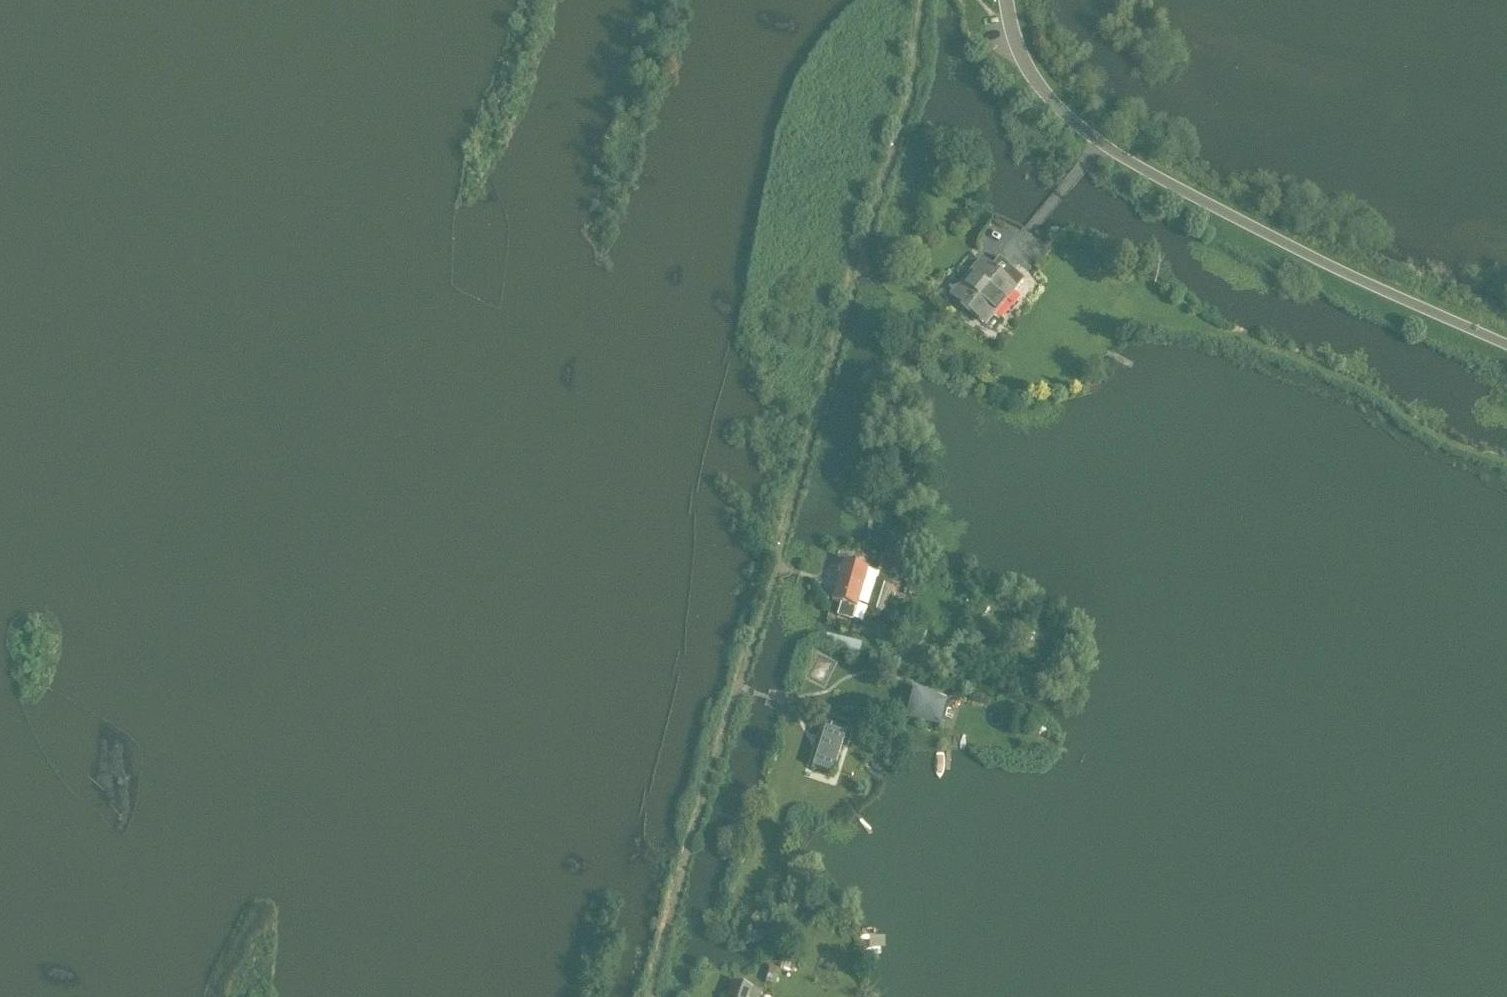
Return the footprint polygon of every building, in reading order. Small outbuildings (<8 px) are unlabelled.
[(1024,280),(998,259),(990,269),(981,261),(951,297),(982,323),(990,313),(994,316),(1024,280)] [(852,621),(868,569),(844,562),(832,602),(840,604),(837,616),(852,621)] [(927,571),(925,578),(940,582),(943,573),(935,571),(934,573),(927,571)] [(883,614),(891,588),(874,583),(866,608),(883,614)] [(1028,650),(1033,636),(1025,632),(1019,647),(1028,650)] [(1047,668),(1039,679),(1046,685),(1054,674),(1047,668)] [(937,729),(945,702),(915,692),(907,719),(937,729)] [(1020,721),(1016,734),(1024,737),(1028,723),(1020,721)] [(832,775),(845,736),(824,729),(812,769),(832,775)] [(784,958),(779,970),(788,973),(792,961),(784,958)] [(771,966),(765,982),(773,985),(779,969),(771,966)] [(762,992),(734,982),(729,996),(760,996),(762,992)]
